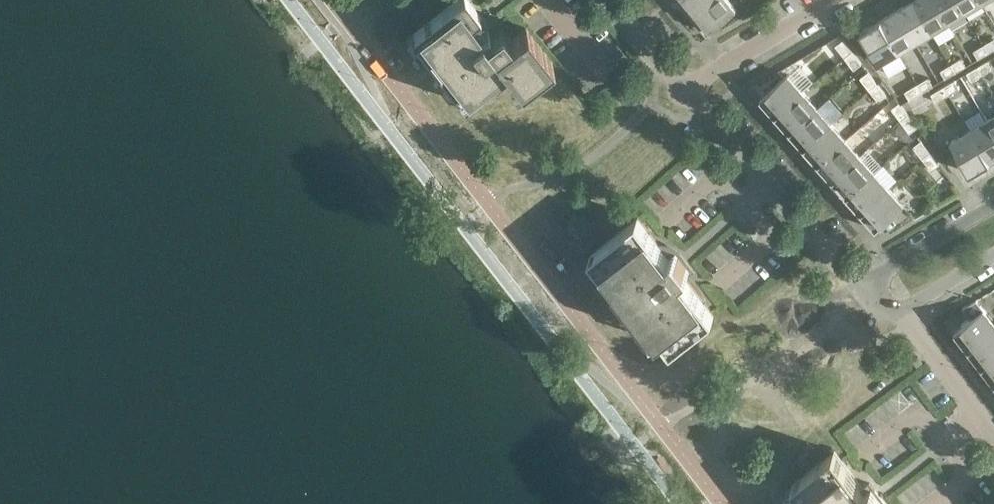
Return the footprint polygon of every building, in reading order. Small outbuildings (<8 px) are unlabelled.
[(440,73),(444,78),(447,76),(454,86),(454,90),(463,103),(507,69),(513,77),(516,75),(523,84),(552,61),(526,26),(510,38),(500,26),(491,33),(477,15),(479,13),(469,0),(464,0),(414,39),(440,73)] [(684,3),(681,6),(690,16),(709,0),(681,0),(684,3)] [(730,0),(709,0),(690,16),(698,26),(701,24),(708,32),(736,8),(730,0)] [(913,0),(912,0),(896,9),(915,41),(932,32),(913,0)] [(935,0),(913,0),(932,32),(948,22),(935,0)] [(958,0),(935,0),(948,22),(965,12),(958,0)] [(980,0),(958,0),(965,12),(981,2),(980,0)] [(915,41),(896,9),(880,19),(899,51),(915,41)] [(899,51),(880,19),(860,31),(879,63),(899,51)] [(984,44),(989,52),(993,49),(993,38),(984,44)] [(852,51),(843,39),(835,45),(845,57),(852,51)] [(989,52),(984,44),(973,50),(978,58),(989,52)] [(861,63),(852,51),(845,57),(854,69),(861,63)] [(961,57),(951,64),(956,72),(966,66),(961,57)] [(993,68),(988,60),(977,66),(982,74),(993,68)] [(956,72),(951,64),(940,70),(945,78),(956,72)] [(982,74),(977,66),(967,72),(972,81),(982,74)] [(877,83),(868,71),(860,77),(869,89),(877,83)] [(760,99),(775,115),(803,91),(788,74),(760,99)] [(928,77),(918,83),(923,91),(933,85),(928,77)] [(960,88),(955,79),(944,86),(949,94),(960,88)] [(886,95),(877,83),(869,89),(879,101),(886,95)] [(923,91),(918,83),(905,91),(910,99),(923,91)] [(949,94),(944,86),(931,93),(936,102),(949,94)] [(817,107),(803,91),(775,115),(789,132),(817,107)] [(908,114),(899,102),(891,108),(900,120),(908,114)] [(831,123),(817,107),(789,132),(803,148),(831,123)] [(917,126),(908,114),(900,120),(909,132),(917,126)] [(987,120),(970,129),(989,161),(993,158),(993,132),(987,120)] [(846,139),(831,123),(803,148),(818,164),(846,139)] [(989,161),(970,129),(951,141),(970,173),(989,161)] [(860,156),(846,139),(818,164),(832,180),(860,156)] [(913,146),(922,158),(930,152),(920,140),(913,146)] [(939,164),(930,152),(922,158),(931,170),(939,164)] [(874,172),(860,156),(832,180),(846,196),(874,172)] [(889,188),(874,172),(846,196),(861,213),(889,188)] [(904,205),(889,188),(861,213),(876,230),(904,205)] [(602,269),(628,303),(654,336),(660,331),(672,347),(714,315),(683,275),(690,270),(676,252),(669,248),(661,246),(638,216),(596,249),(608,264),(602,269)] [(968,349),(993,329),(993,322),(984,309),(954,332),(968,349)] [(968,349),(981,367),(993,357),(993,329),(968,349)] [(981,367),(993,383),(993,357),(981,367)] [(799,503),(885,503),(886,503),(869,482),(862,488),(834,451),(792,483),(804,498),(798,503),(799,503)]
